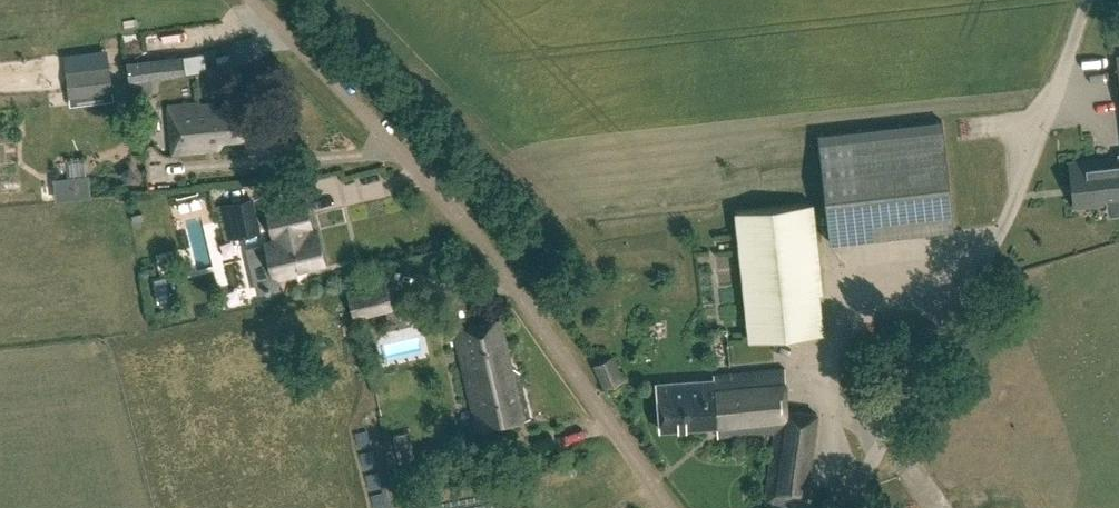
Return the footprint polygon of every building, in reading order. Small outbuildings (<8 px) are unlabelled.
[(126,61),(123,62),(127,95),(151,92),(150,78),(185,75),(184,74),(198,72),(198,69),(204,68),(202,52),(182,54),(126,61)] [(110,90),(107,65),(64,71),(67,96),(110,90)] [(211,94),(227,92),(226,80),(210,81),(211,94)] [(199,104),(199,102),(168,105),(172,154),(203,152),(202,142),(242,138),(240,106),(213,108),(213,103),(199,104)] [(954,228),(943,120),(816,133),(828,242),(954,228)] [(1073,207),(1108,203),(1110,213),(1118,212),(1118,161),(1118,157),(1114,158),(1068,163),(1073,207)] [(129,165),(119,171),(126,182),(136,175),(129,165)] [(71,197),(69,175),(51,177),(53,199),(71,197)] [(230,237),(259,231),(251,198),(222,204),(230,237)] [(277,239),(265,241),(244,246),(255,294),(278,289),(275,276),(297,271),(296,269),(324,263),(318,231),(308,233),(307,226),(311,225),(306,199),(269,207),(274,233),(276,232),(277,239)] [(749,340),(824,332),(810,203),(735,211),(749,340)] [(545,264),(555,257),(549,249),(540,256),(545,264)] [(158,269),(143,272),(149,296),(164,293),(158,269)] [(354,321),(378,314),(375,304),(390,300),(385,284),(346,294),(354,321)] [(478,431),(529,418),(518,372),(511,366),(499,318),(454,329),(478,431)] [(604,387),(623,380),(612,356),(593,364),(604,387)] [(816,412),(786,412),(782,368),(714,374),(714,379),(657,384),(660,430),(716,425),(717,437),(773,432),(765,502),(796,507),(803,507),(804,498),(816,412)]
